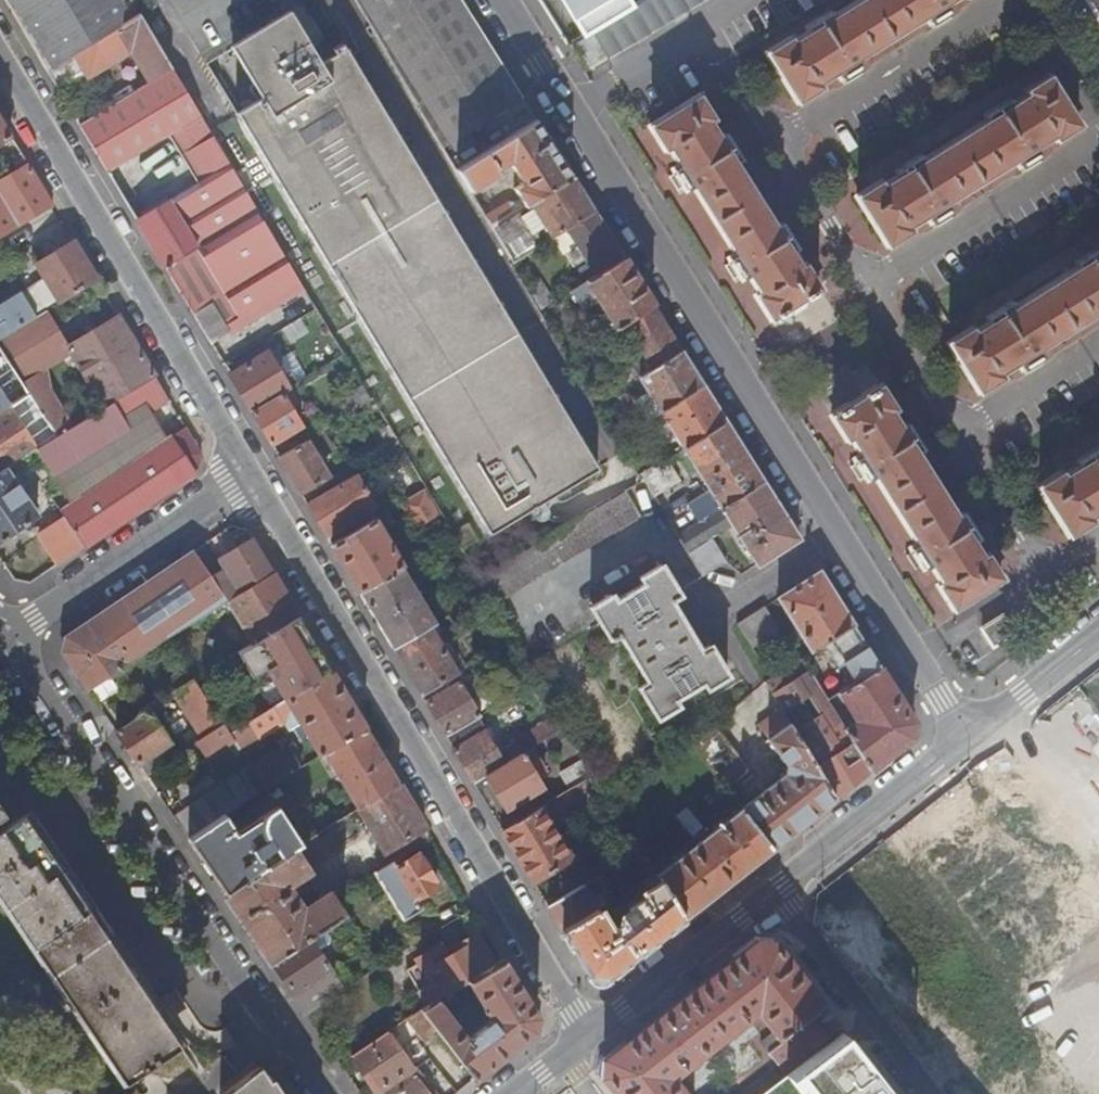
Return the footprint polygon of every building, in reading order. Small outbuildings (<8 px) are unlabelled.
[(47,69),(118,27),(124,8),(119,0),(5,0),(47,69)] [(47,69),(60,91),(86,76),(87,78),(130,52),(149,83),(173,69),(131,0),(119,0),(124,8),(118,27),(47,69)] [(394,65),(443,146),(523,97),(474,18),(463,0),(355,0),(394,65)] [(585,37),(591,33),(635,7),(631,0),(563,0),(585,37)] [(591,33),(607,59),(705,0),(646,0),(635,7),(591,33)] [(834,17),(830,12),(807,26),(810,31),(794,42),(791,38),(767,53),(799,102),(822,87),(820,83),(837,73),(841,79),(846,77),(849,82),(862,74),(859,68),(863,66),(859,59),(926,18),(930,24),(934,21),(937,27),(951,19),(947,13),(951,10),(948,4),(954,0),(861,0),(834,17)] [(288,10),(231,45),(262,97),(239,111),(490,530),(596,466),(346,45),(342,47),(339,41),(330,47),(333,53),(319,62),(288,10)] [(149,83),(80,125),(108,171),(170,133),(199,179),(228,162),(173,69),(149,83)] [(1050,77),(1026,91),(1028,96),(1013,105),(1009,100),(986,115),(989,120),(924,161),(920,155),(897,170),(900,175),(884,186),(881,181),(857,196),(888,246),(912,231),(910,227),(928,216),(931,223),(935,220),(939,225),(952,218),(949,212),(953,210),(949,203),(1016,161),(1020,168),(1024,165),(1027,171),(1041,163),(1037,157),(1042,154),(1038,148),(1055,138),(1057,141),(1081,126),(1050,77)] [(700,94),(650,126),(665,150),(669,147),(680,164),(675,168),(677,171),(671,175),(680,188),(685,185),(688,189),(694,185),(736,253),(730,256),(733,261),(727,265),(735,277),(741,273),(743,277),(749,274),(760,292),(756,294),(771,318),(776,315),(777,316),(788,310),(788,308),(804,298),(805,299),(816,292),(815,291),(821,287),(806,263),(801,266),(791,250),(797,246),(782,223),(777,226),(735,160),(740,157),(726,134),(721,137),(710,121),(714,118),(700,94)] [(11,137),(0,118),(0,144),(11,137)] [(529,201),(572,175),(537,120),(457,169),(470,191),(499,173),(497,169),(509,161),(522,182),(514,188),(521,198),(514,203),(507,202),(484,215),(490,225),(529,201)] [(53,207),(24,158),(14,164),(18,171),(0,181),(0,239),(53,207)] [(299,281),(229,163),(145,215),(136,220),(211,343),(228,333),(224,326),(299,281)] [(567,229),(595,212),(572,175),(529,201),(553,237),(567,229)] [(132,195),(124,199),(136,220),(145,215),(132,195)] [(513,262),(553,237),(529,201),(490,225),(513,262)] [(595,274),(623,257),(595,212),(567,229),(578,247),(571,251),(574,257),(582,252),(595,274)] [(75,244),(38,265),(46,278),(0,306),(0,339),(47,312),(53,308),(98,282),(75,244)] [(1077,261),(1081,267),(1015,307),(1012,302),(988,316),(991,322),(976,332),(973,328),(949,343),(979,392),(1003,377),(1001,374),(1019,363),(1023,370),(1026,368),(1029,373),(1043,365),(1040,359),(1044,356),(1040,350),(1098,313),(1098,247),(1077,261)] [(624,322),(653,305),(623,257),(595,274),(596,275),(571,290),(582,308),(598,299),(616,327),(624,322)] [(527,286),(541,309),(553,300),(540,278),(527,286)] [(304,289),(299,281),(224,326),(228,333),(230,334),(304,289)] [(652,367),(681,350),(653,305),(624,322),(652,367)] [(119,317),(69,347),(47,312),(0,339),(0,346),(30,392),(58,435),(73,426),(52,390),(47,367),(72,352),(104,407),(111,403),(155,377),(119,317)] [(0,346),(0,412),(30,392),(0,346)] [(272,350),(230,375),(251,411),(289,388),(293,386),(272,350)] [(661,410),(703,385),(681,350),(652,367),(639,375),(661,410)] [(169,402),(155,377),(111,403),(121,420),(145,405),(151,414),(169,402)] [(952,609),(1002,577),(987,553),(982,556),(973,540),(978,536),(964,513),(958,516),(917,450),(922,447),(908,423),(902,426),(892,411),(896,408),(882,384),(875,387),(875,386),(864,393),(865,394),(848,405),(847,403),(836,410),(837,412),(831,415),(846,439),(851,437),(861,454),(856,457),(859,462),(853,466),(861,479),(867,474),(870,479),(875,476),(917,543),(911,547),(914,551),(908,554),(917,567),(922,564),(925,567),(930,564),(941,583),(937,585),(952,609)] [(371,401),(362,385),(338,400),(347,416),(371,401)] [(684,447),(726,421),(703,385),(661,410),(684,447)] [(289,388),(251,411),(271,445),(301,427),(290,408),(298,403),(289,388)] [(30,392),(0,412),(0,474),(7,469),(25,457),(38,449),(58,435),(30,392)] [(121,420),(111,403),(104,407),(73,426),(58,435),(38,449),(64,488),(51,497),(62,513),(169,442),(152,416),(128,431),(121,420)] [(722,507),(763,482),(726,421),(684,447),(711,490),(688,504),(699,521),(722,507)] [(202,456),(187,430),(169,442),(72,507),(62,513),(65,518),(40,535),(59,564),(198,472),(202,456)] [(305,441),(279,457),(300,492),(327,476),(305,441)] [(1078,460),(1081,465),(1065,476),(1062,471),(1038,487),(1069,536),(1093,521),(1090,517),(1098,512),(1098,447),(1078,460)] [(400,448),(385,456),(392,468),(407,460),(400,448)] [(679,480),(666,458),(640,474),(654,496),(679,480)] [(38,516),(7,469),(0,474),(0,541),(38,516)] [(354,475),(307,503),(327,537),(342,528),(347,536),(374,520),(370,513),(376,509),(374,505),(370,499),(354,475)] [(757,564),(799,539),(763,482),(722,507),(757,564)] [(478,579),(486,592),(494,605),(641,515),(626,490),(478,579)] [(423,491),(400,505),(414,528),(437,515),(423,491)] [(373,495),(370,499),(374,505),(378,502),(373,495)] [(347,536),(332,545),(359,591),(401,567),(403,566),(374,520),(347,536)] [(225,570),(212,579),(228,602),(273,575),(247,532),(224,546),(229,554),(219,560),(225,570)] [(687,553),(701,576),(724,562),(710,539),(687,553)] [(212,579),(194,553),(69,636),(65,655),(89,691),(228,602),(212,579)] [(661,565),(640,578),(644,585),(615,602),(612,595),(591,608),(609,638),(610,638),(611,640),(619,635),(648,683),(639,688),(656,719),(678,706),(674,700),(703,683),(706,688),(727,676),(709,645),(699,651),(670,601),(679,595),(661,565)] [(401,567),(359,591),(393,647),(429,625),(435,622),(422,600),(432,594),(421,576),(411,582),(401,567)] [(823,645),(854,627),(820,572),(778,598),(811,652),(823,645)] [(273,575),(228,602),(253,644),(298,616),(273,575)] [(779,631),(764,606),(736,623),(752,648),(779,631)] [(1002,615),(982,629),(993,646),(1014,633),(1002,615)] [(298,616),(253,644),(285,700),(332,672),(298,616)] [(429,625),(393,647),(421,694),(456,674),(458,673),(429,625)] [(855,683),(879,668),(854,627),(823,645),(837,667),(843,663),(855,683)] [(788,724),(834,799),(869,771),(844,729),(826,700),(814,679),(801,658),(764,681),(780,710),(788,724)] [(844,729),(869,771),(911,738),(913,722),(908,714),(879,668),(855,683),(839,692),(838,693),(850,711),(858,707),(864,716),(844,729)] [(826,700),(838,693),(839,692),(827,671),(814,679),(826,700)] [(332,672),(285,700),(300,724),(304,731),(299,734),(303,740),(307,737),(319,756),(324,753),(365,728),(332,672)] [(456,674),(421,694),(446,736),(478,717),(481,715),(456,674)] [(223,725),(194,679),(174,693),(204,738),(223,725)] [(300,724),(285,700),(276,706),(286,722),(290,730),(300,724)] [(245,710),(252,720),(266,712),(260,701),(245,710)] [(229,734),(223,725),(204,738),(198,742),(209,757),(233,741),(238,748),(257,737),(258,739),(286,722),(276,706),(266,712),(252,720),(229,734)] [(148,710),(117,731),(138,764),(169,743),(148,710)] [(764,738),(788,724),(780,710),(756,724),(764,738)] [(1036,757),(1087,826),(1098,817),(1098,711),(1036,757)] [(478,717),(446,736),(474,782),(485,776),(506,764),(500,755),(478,717)] [(562,719),(500,755),(506,764),(521,754),(532,748),(567,727),(562,719)] [(740,811),(770,849),(834,799),(788,724),(764,738),(786,764),(785,776),(740,811)] [(688,745),(725,791),(748,772),(711,725),(688,745)] [(398,783),(365,728),(324,753),(357,808),(358,808),(398,783)] [(169,743),(138,764),(147,776),(177,755),(169,743)] [(224,815),(300,767),(287,746),(248,771),(246,769),(234,777),(233,776),(220,784),(218,782),(172,813),(189,839),(224,815)] [(528,764),(537,759),(532,748),(521,754),(528,764)] [(506,764),(485,776),(506,811),(543,789),(535,776),(545,770),(537,759),(528,764),(521,754),(506,764)] [(562,777),(568,789),(595,773),(588,762),(562,777)] [(431,838),(398,783),(358,808),(390,863),(405,854),(431,838)] [(1020,785),(925,850),(1006,966),(1053,933),(1033,904),(1079,872),(1020,785)] [(280,857),(299,843),(269,797),(247,811),(250,815),(232,827),(224,815),(189,839),(226,894),(264,867),(257,857),(272,847),(280,857)] [(546,802),(502,829),(532,880),(569,858),(543,815),(551,810),(546,802)] [(366,831),(353,811),(299,843),(280,857),(264,867),(226,894),(271,961),(309,935),(342,911),(330,891),(305,909),(287,882),(366,831)] [(657,877),(682,918),(770,849),(740,811),(709,836),(702,827),(692,835),(698,844),(657,877)] [(124,1083),(178,1047),(22,814),(0,829),(0,899),(124,1083)] [(641,850),(630,857),(644,881),(655,874),(641,850)] [(405,854),(390,863),(375,872),(403,918),(420,907),(415,898),(436,885),(417,853),(408,859),(405,854)] [(598,910),(563,930),(588,973),(605,978),(682,918),(657,877),(655,874),(644,881),(643,882),(647,887),(642,890),(645,895),(628,906),(629,908),(621,913),(618,920),(619,924),(610,928),(599,909),(598,910)] [(597,877),(548,906),(563,930),(598,910),(592,900),(601,894),(606,891),(597,877)] [(592,900),(598,910),(599,909),(608,903),(601,894),(592,900)] [(306,1013),(344,988),(309,935),(271,961),(306,1013)] [(466,981),(495,965),(476,935),(458,946),(462,952),(441,964),(432,949),(415,960),(419,965),(430,984),(418,992),(426,1005),(436,999),(466,981)] [(798,1065),(817,1050),(812,1043),(830,1030),(837,1024),(774,943),(757,942),(606,1059),(604,1076),(618,1093),(688,1093),(678,1081),(668,1088),(664,1084),(667,1081),(668,1079),(665,1074),(691,1055),(695,1059),(719,1040),(712,1030),(714,1029),(717,1031),(723,1033),(727,1030),(729,1026),(728,1018),(729,1018),(736,1027),(759,1009),(756,1004),(770,993),(775,996),(779,994),(783,999),(773,1006),(786,1025),(775,1034),(798,1065)] [(539,1016),(504,959),(495,965),(466,981),(488,1019),(465,1037),(436,999),(426,1005),(421,1009),(436,1028),(476,1079),(535,1033),(539,1016)] [(430,984),(419,965),(406,973),(418,992),(430,984)] [(421,1038),(436,1028),(421,1009),(406,1019),(421,1038)] [(812,1043),(817,1050),(834,1037),(830,1030),(812,1043)] [(842,1031),(834,1037),(817,1050),(798,1065),(794,1069),(761,1093),(891,1093),(842,1031)] [(377,1091),(413,1067),(387,1032),(351,1056),(377,1091)] [(449,1082),(429,1057),(413,1068),(413,1067),(377,1091),(373,1093),(434,1093),(449,1082)] [(794,1069),(785,1057),(738,1093),(761,1093),(794,1069)] [(257,1066),(223,1093),(281,1093),(271,1078),(268,1080),(257,1066)]
